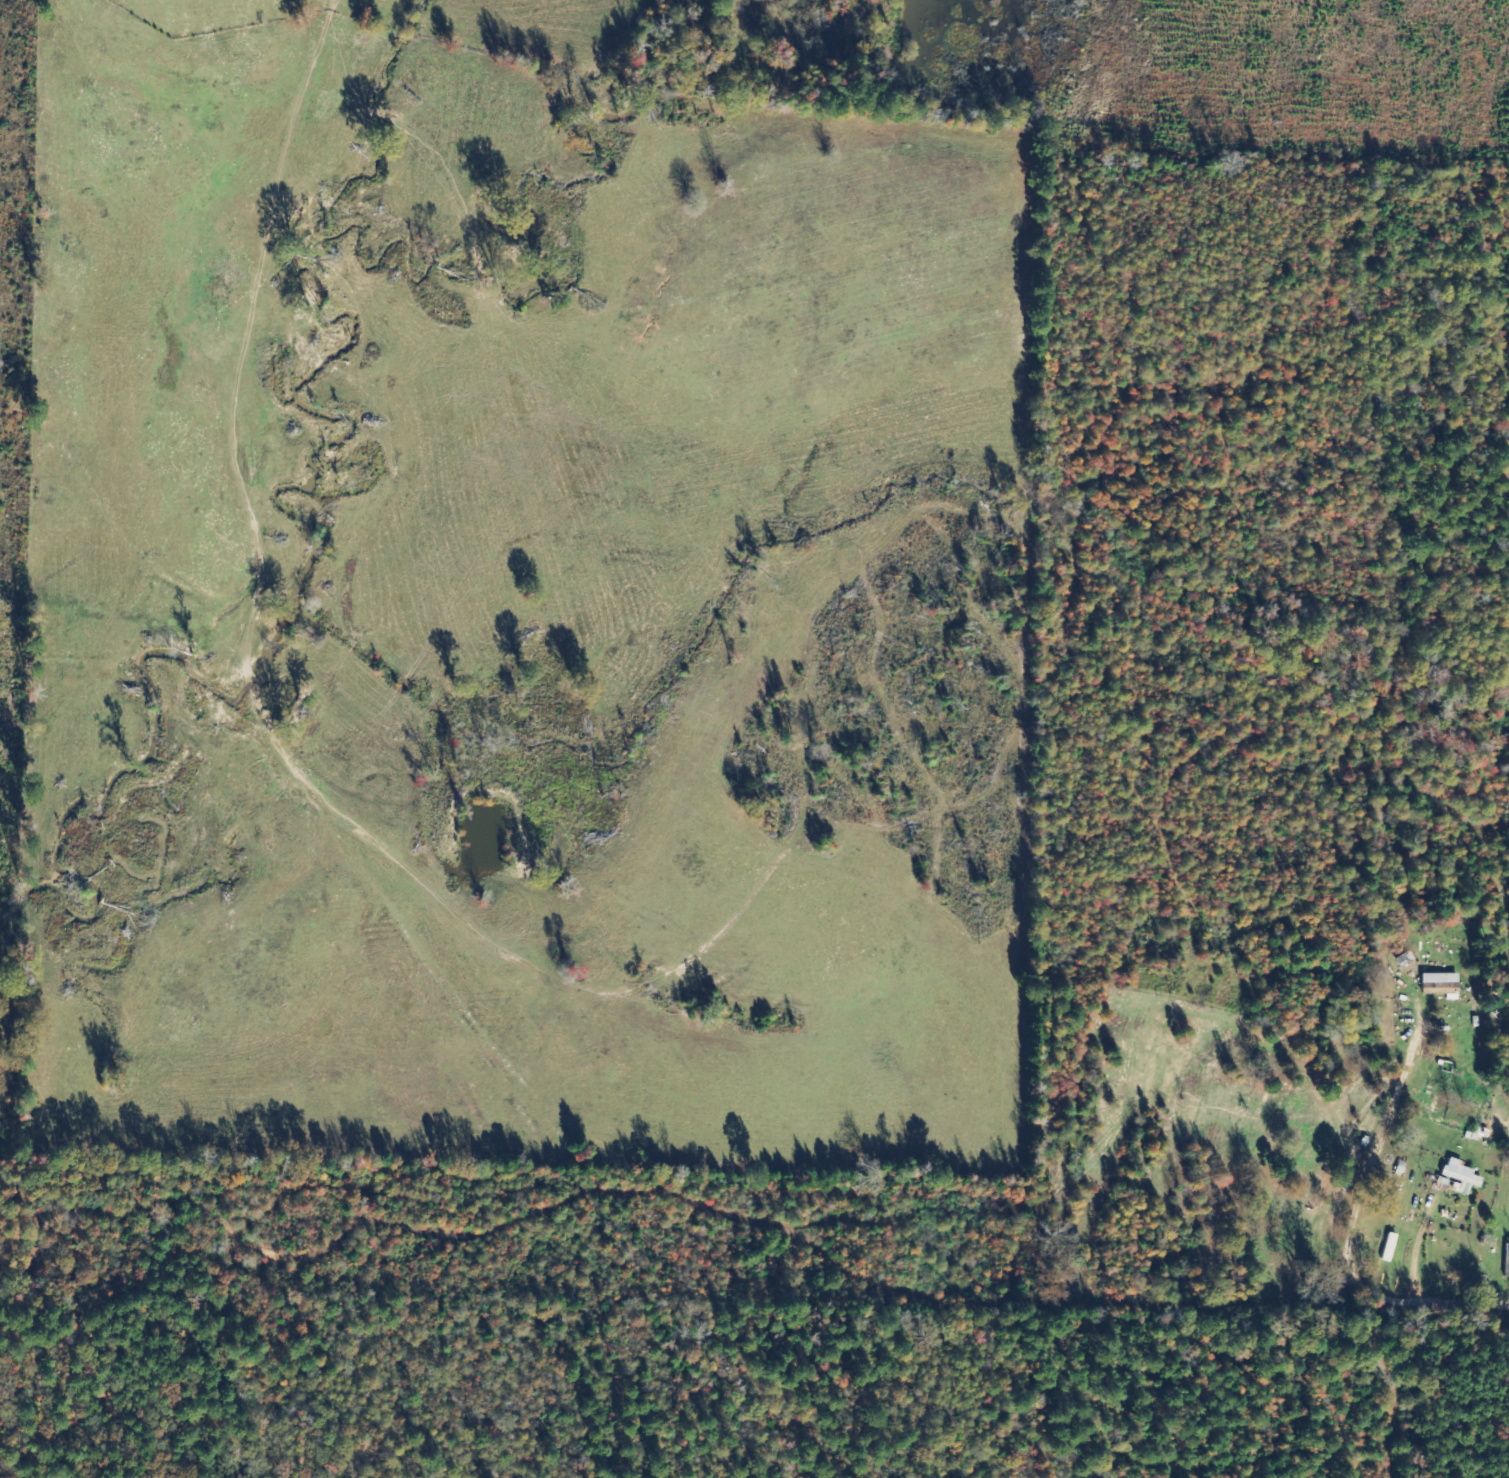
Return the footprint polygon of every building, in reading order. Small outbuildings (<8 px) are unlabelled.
[(1481,1177),(1471,1174),(1473,1169),(1461,1165),(1462,1161),(1446,1156),(1441,1175),(1460,1181),(1457,1191),(1467,1194),(1469,1185),(1478,1187),(1481,1177)]
